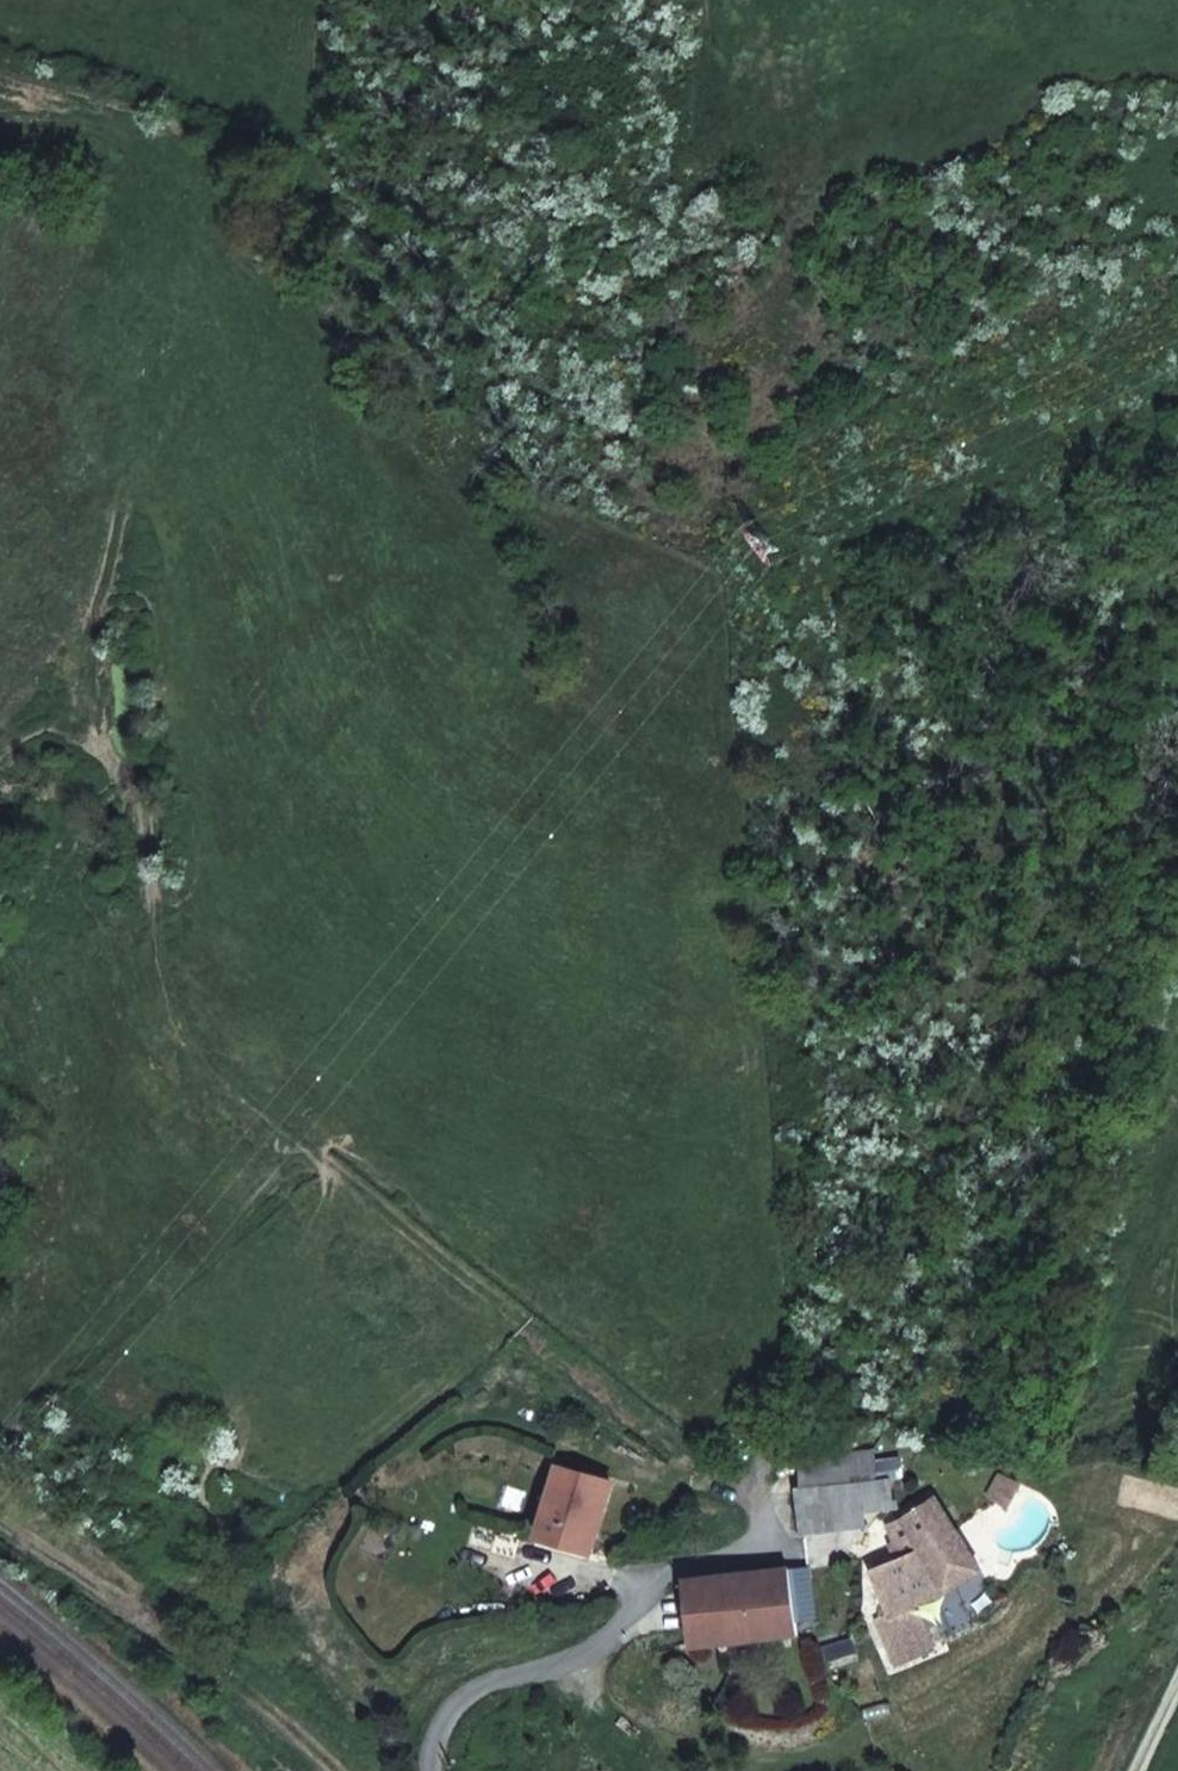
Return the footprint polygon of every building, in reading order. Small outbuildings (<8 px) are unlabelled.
[(876,1481),(873,1450),(801,1458),(805,1489),(876,1481)] [(612,1483),(558,1467),(537,1539),(591,1554),(612,1483)] [(1023,1485),(1004,1472),(989,1495),(1008,1508),(1023,1485)] [(805,1489),(799,1490),(803,1534),(891,1521),(885,1480),(876,1481),(805,1489)] [(981,1571),(936,1498),(902,1519),(945,1593),(981,1571)] [(903,1559),(872,1572),(889,1613),(890,1615),(936,1596),(945,1593),(902,1519),(889,1527),(903,1559)] [(789,1568),(685,1580),(693,1648),(797,1635),(789,1568)] [(917,1604),(890,1615),(889,1613),(879,1617),(898,1662),(935,1648),(917,1604)]
